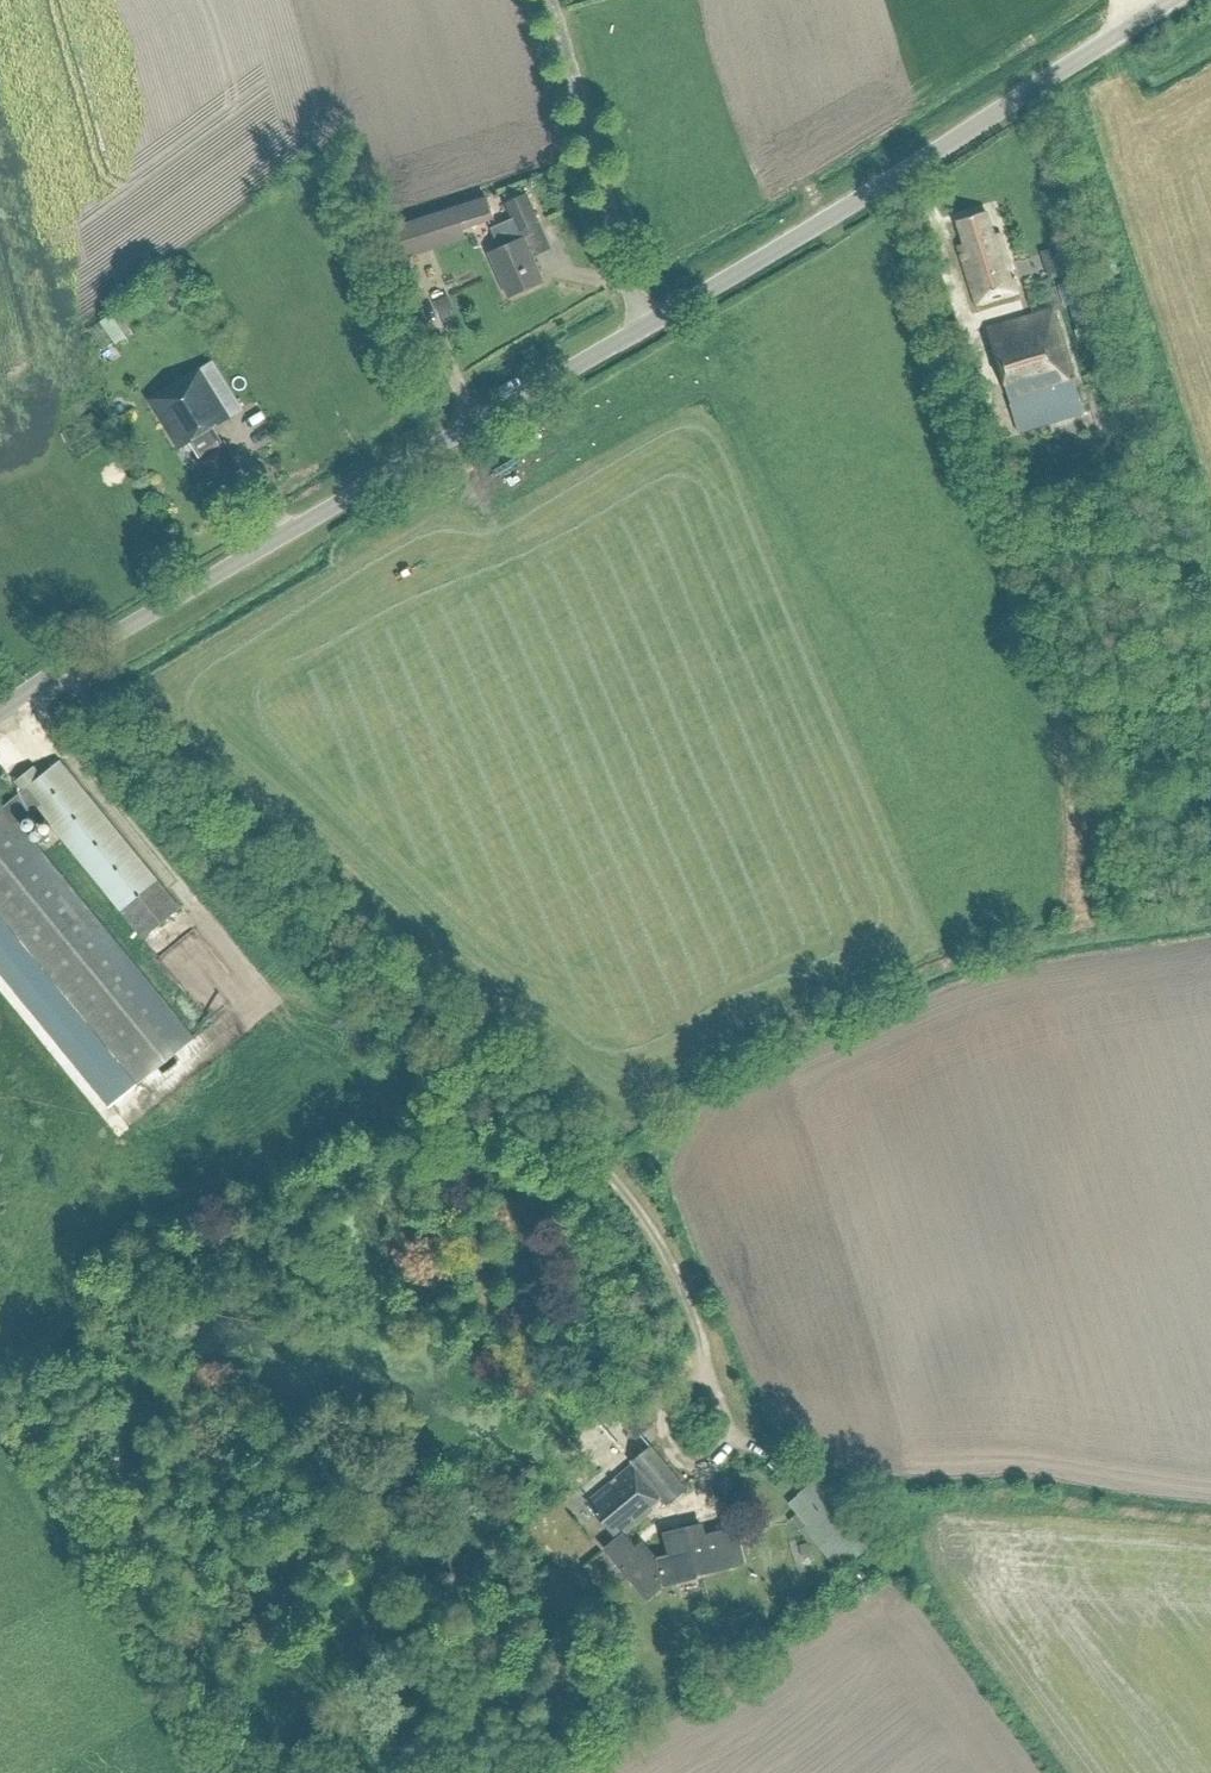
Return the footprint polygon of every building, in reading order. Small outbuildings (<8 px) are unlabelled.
[(504,227),(512,243),(489,254),(507,295),(542,280),(520,231),(539,222),(526,194),(505,203),(514,223),(504,227)] [(966,244),(957,247),(975,305),(1017,292),(999,235),(994,236),(986,212),(958,221),(966,244)] [(400,259),(442,245),(432,214),(389,228),(400,259)] [(1057,284),(1065,306),(1068,305),(1076,328),(1090,323),(1074,278),(1057,284)] [(1053,311),(990,328),(1018,432),(1081,414),(1053,311)] [(981,314),(969,316),(974,351),(986,350),(981,314)] [(199,457),(194,460),(210,484),(214,481),(228,504),(249,490),(237,472),(241,469),(223,441),(222,442),(212,428),(240,411),(209,361),(149,398),(180,448),(189,442),(199,457)] [(142,938),(179,908),(59,760),(41,775),(34,765),(14,781),(22,791),(0,809),(0,914),(137,1083),(193,1038),(18,822),(36,808),(142,938)] [(183,930),(154,957),(184,988),(213,961),(183,930)] [(583,1429),(612,1461),(644,1432),(615,1400),(583,1429)] [(631,1463),(586,1501),(616,1538),(604,1548),(646,1599),(662,1585),(695,1577),(695,1575),(742,1563),(737,1542),(728,1545),(724,1531),(703,1537),(700,1526),(664,1534),(669,1554),(655,1558),(642,1542),(634,1548),(622,1534),(662,1500),(666,1505),(686,1488),(649,1445),(629,1461),(631,1463)] [(807,1524),(803,1527),(839,1571),(879,1538),(844,1495),(842,1496),(823,1473),(788,1501),(807,1524)]
